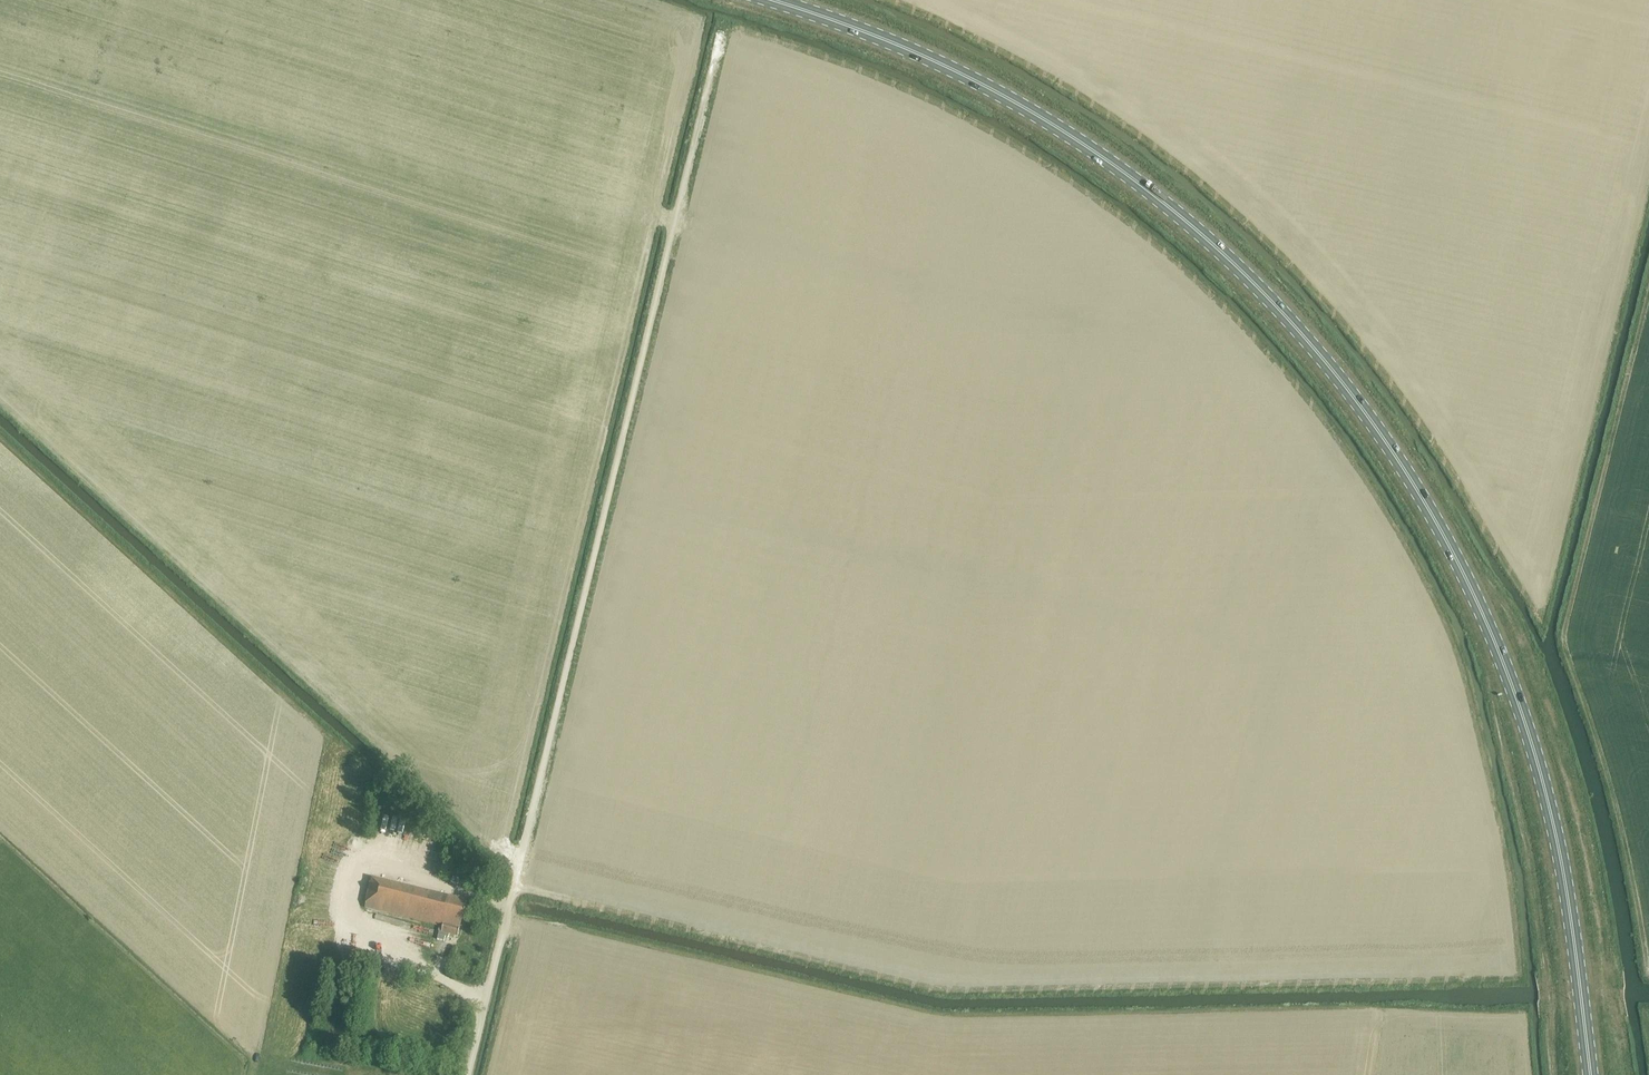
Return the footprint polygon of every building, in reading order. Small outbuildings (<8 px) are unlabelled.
[(438,932),(439,932),(437,940),(444,941),(445,937),(448,938),(449,934),(457,936),(466,901),(372,879),(365,908),(439,925),(438,932)] [(312,932),(314,926),(305,924),(304,929),(312,932)] [(543,932),(555,935),(557,928),(544,926),(543,932)]
